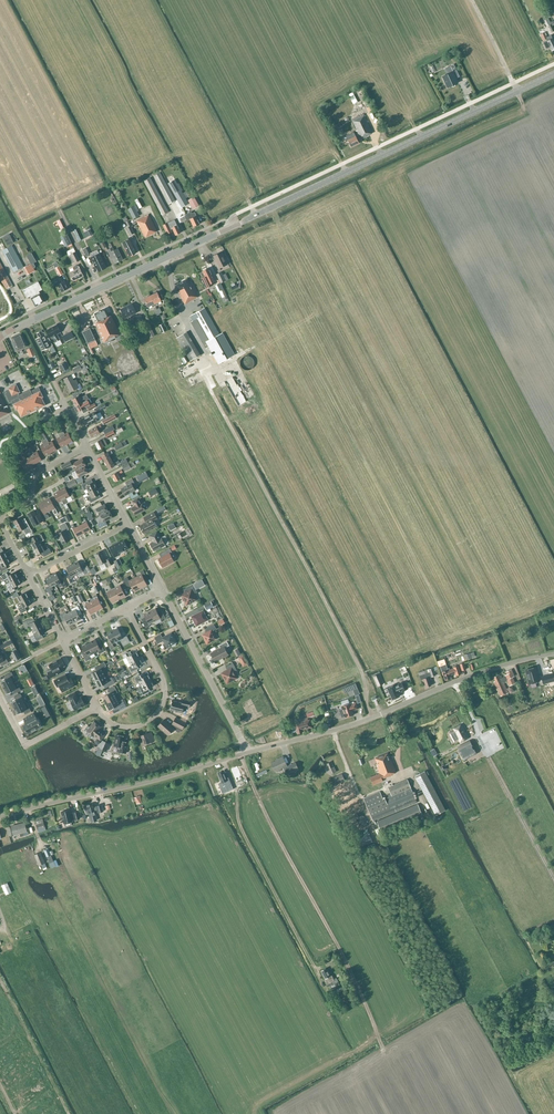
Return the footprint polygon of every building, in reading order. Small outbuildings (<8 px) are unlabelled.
[(547,41),(552,50),(553,49),(553,41),(552,38),(550,35),(547,37),(545,33),(540,35),(543,41),(546,39),(547,41)] [(458,83),(453,72),(442,77),(447,88),(458,83)] [(361,139),(369,135),(373,133),(364,114),(352,120),(359,135),(356,137),(354,132),(346,136),(351,147),(359,143),(357,139),(361,138),(361,139)] [(169,204),(175,201),(160,172),(154,176),(169,204)] [(163,215),(169,212),(150,178),(144,181),(163,215)] [(175,179),(168,183),(182,207),(189,203),(175,179)] [(199,206),(194,197),(188,200),(193,209),(199,206)] [(139,215),(134,206),(128,209),(133,219),(139,215)] [(194,227),(200,224),(198,220),(199,220),(197,216),(196,216),(195,212),(192,214),(191,212),(186,215),(188,220),(190,219),(194,227)] [(145,237),(157,231),(149,214),(137,221),(145,237)] [(175,220),(163,225),(167,234),(172,232),(171,229),(172,228),(176,235),(181,233),(175,220)] [(130,235),(134,233),(131,226),(126,228),(130,235)] [(71,244),(66,234),(63,236),(68,246),(71,244)] [(136,253),(132,244),(131,244),(129,239),(121,243),(124,248),(126,248),(130,256),(136,253)] [(12,245),(2,250),(14,272),(23,267),(12,245)] [(113,259),(115,263),(123,259),(117,249),(114,250),(113,247),(108,250),(112,259),(113,259)] [(80,260),(74,248),(67,252),(69,256),(71,254),(75,263),(80,260)] [(227,264),(221,252),(214,256),(220,268),(227,264)] [(99,271),(106,268),(99,254),(91,258),(96,268),(97,267),(99,271)] [(7,290),(13,287),(0,262),(0,279),(6,289),(7,289),(7,290)] [(35,271),(31,263),(24,267),(28,275),(35,271)] [(73,267),(75,270),(69,273),(73,281),(83,276),(80,268),(79,268),(78,265),(73,267)] [(63,274),(59,266),(55,268),(59,276),(63,274)] [(216,282),(209,268),(203,271),(205,277),(202,279),(207,289),(213,286),(212,284),(216,282)] [(221,272),(216,274),(221,283),(226,281),(229,279),(226,273),(223,275),(221,272)] [(62,292),(68,289),(66,285),(67,285),(64,281),(62,278),(59,279),(61,283),(58,284),(62,292)] [(198,297),(188,278),(175,286),(185,304),(198,297)] [(38,282),(22,290),(27,298),(30,296),(31,297),(36,306),(44,301),(40,293),(39,291),(42,289),(38,282)] [(157,292),(151,295),(155,305),(158,304),(157,303),(161,301),(157,292)] [(153,306),(155,305),(151,295),(144,298),(148,307),(152,305),(153,306)] [(125,318),(130,316),(131,318),(133,317),(132,315),(137,313),(132,304),(121,309),(125,318)] [(218,364),(235,355),(223,333),(219,335),(204,308),(191,316),(193,321),(191,322),(204,344),(206,342),(218,364)] [(109,317),(105,309),(95,314),(98,321),(95,323),(104,343),(116,337),(116,336),(120,334),(112,316),(109,317)] [(61,332),(57,325),(47,330),(50,337),(52,336),(55,342),(60,339),(57,334),(61,332)] [(90,328),(82,332),(88,344),(96,340),(90,328)] [(43,333),(42,331),(37,333),(39,337),(36,339),(42,350),(52,345),(49,338),(47,339),(44,332),(43,333)] [(71,331),(62,336),(65,342),(74,338),(71,331)] [(201,355),(187,332),(176,338),(190,361),(201,355)] [(16,351),(27,346),(21,333),(12,337),(15,343),(13,344),(16,351)] [(30,357),(36,355),(32,347),(27,350),(30,357)] [(241,362),(240,363),(240,364),(241,365),(241,366),(242,368),(243,368),(244,369),(245,370),(246,370),(247,370),(249,370),(250,370),(251,369),(252,369),(253,368),(254,367),(254,366),(254,364),(255,363),(254,362),(254,361),(254,360),(253,359),(252,358),(251,357),(250,357),(248,356),(247,356),(246,356),(245,357),(244,357),(243,358),(242,359),(241,360),(241,362)] [(65,362),(59,365),(63,372),(68,369),(65,362)] [(88,371),(84,363),(72,369),(74,373),(81,370),(83,373),(88,371)] [(74,373),(64,379),(71,392),(78,388),(79,390),(82,388),(80,384),(79,384),(76,380),(74,381),(73,379),(76,377),(74,373)] [(16,384),(9,388),(8,388),(9,389),(6,391),(7,393),(5,394),(10,402),(12,401),(14,405),(15,408),(16,409),(18,409),(21,416),(45,405),(41,397),(43,397),(38,388),(31,392),(30,390),(19,395),(18,393),(20,392),(16,384)] [(9,413),(0,394),(0,417),(9,413)] [(72,399),(75,405),(83,402),(85,401),(89,399),(86,395),(83,396),(83,397),(81,398),(79,395),(72,399)] [(86,408),(83,402),(75,405),(79,412),(86,408)] [(90,414),(82,418),(86,425),(89,423),(90,425),(94,423),(99,420),(96,414),(95,415),(94,413),(90,415),(90,414)] [(117,418),(115,414),(102,421),(104,425),(117,418)] [(97,427),(89,431),(92,437),(100,433),(98,430),(102,428),(100,425),(97,427)] [(60,431),(67,444),(73,441),(68,432),(65,434),(63,430),(60,431)] [(115,434),(113,430),(105,435),(107,439),(115,434)] [(67,444),(60,431),(58,433),(60,437),(57,439),(61,447),(67,444)] [(44,440),(51,453),(57,450),(52,441),(49,443),(47,438),(44,440)] [(100,440),(95,443),(99,449),(104,447),(104,446),(107,445),(104,439),(101,440),(100,440)] [(51,453),(44,440),(42,441),(44,445),(41,447),(45,456),(51,453)] [(29,450),(32,454),(36,463),(42,460),(37,451),(34,453),(32,449),(29,450)] [(102,455),(105,462),(111,459),(109,456),(112,453),(111,451),(108,453),(107,452),(102,455)] [(31,466),(36,463),(32,454),(28,456),(26,452),(24,453),(31,466)] [(31,466),(24,453),(21,454),(23,459),(20,460),(25,469),(31,466)] [(82,458),(74,463),(77,469),(86,465),(82,458)] [(113,462),(111,459),(105,462),(109,469),(115,466),(114,466),(120,463),(118,461),(117,462),(113,462)] [(70,461),(62,465),(64,470),(72,466),(70,461)] [(79,477),(88,473),(85,466),(76,471),(79,477)] [(122,470),(112,475),(116,481),(121,479),(118,474),(123,472),(122,470)] [(87,489),(89,492),(97,488),(94,482),(93,482),(91,479),(82,484),(84,490),(87,489)] [(127,486),(121,489),(125,496),(135,490),(133,486),(135,485),(132,479),(125,483),(127,486)] [(69,488),(77,484),(75,480),(67,484),(69,488)] [(59,491),(66,504),(69,502),(67,498),(70,496),(65,488),(59,491)] [(97,488),(89,492),(90,496),(88,497),(91,503),(101,498),(99,495),(101,494),(97,488)] [(66,504),(59,491),(54,494),(58,502),(62,501),(64,505),(66,504)] [(44,501),(50,511),(54,509),(54,510),(53,511),(55,514),(58,513),(55,508),(50,498),(44,501)] [(135,506),(131,508),(135,515),(145,510),(144,509),(147,507),(145,503),(142,505),(141,503),(138,498),(132,501),(135,506)] [(50,511),(44,501),(38,504),(44,514),(46,519),(49,517),(48,514),(46,515),(46,514),(50,511)] [(99,515),(108,511),(105,504),(96,509),(99,515)] [(34,510),(27,514),(34,525),(40,522),(40,523),(43,521),(40,515),(37,517),(34,510)] [(106,521),(113,517),(109,511),(101,515),(104,522),(98,524),(100,528),(107,524),(106,521)] [(158,519),(154,512),(144,517),(146,521),(146,523),(140,525),(144,533),(156,527),(153,521),(158,519)] [(23,529),(26,535),(32,531),(25,518),(22,520),(20,517),(13,521),(19,531),(23,529)] [(80,525),(84,533),(91,530),(85,518),(83,519),(85,523),(80,525)] [(63,544),(70,540),(65,531),(69,529),(66,523),(59,526),(62,531),(58,534),(63,544)] [(84,533),(80,525),(75,528),(73,524),(71,525),(77,537),(84,533)] [(153,542),(150,544),(154,551),(165,545),(161,538),(160,538),(157,532),(150,536),(153,542)] [(30,544),(33,550),(42,545),(40,542),(44,540),(41,533),(34,537),(36,541),(30,544)] [(128,549),(124,541),(117,544),(116,543),(109,547),(115,557),(118,556),(117,554),(128,549)] [(44,548),(42,545),(33,550),(36,555),(37,555),(37,556),(41,554),(40,553),(42,552),(44,557),(52,553),(49,548),(49,549),(47,546),(44,548)] [(162,567),(174,561),(170,553),(172,552),(170,548),(159,554),(161,558),(158,559),(162,567)] [(106,560),(101,551),(94,555),(100,565),(104,563),(106,567),(113,564),(110,558),(106,560)] [(8,557),(0,561),(0,564),(1,565),(0,565),(0,569),(1,572),(7,569),(6,565),(11,563),(8,557)] [(72,564),(77,574),(83,571),(85,575),(88,573),(85,567),(82,568),(78,561),(72,564)] [(77,574),(72,564),(66,567),(70,574),(67,576),(71,583),(74,582),(71,577),(77,574)] [(9,582),(19,577),(16,572),(8,576),(7,572),(1,575),(4,581),(6,585),(10,583),(9,582)] [(63,586),(64,588),(67,587),(63,579),(60,581),(56,573),(51,575),(55,585),(58,584),(60,587),(63,586)] [(135,577),(141,589),(147,585),(142,574),(135,577)] [(52,587),(55,585),(51,575),(45,578),(49,586),(46,588),(50,595),(53,593),(51,590),(53,589),(52,587)] [(19,577),(9,582),(10,583),(11,586),(7,588),(10,593),(16,590),(14,587),(22,583),(19,577)] [(141,589),(135,577),(129,581),(127,577),(124,579),(128,587),(131,585),(134,592),(141,589)] [(95,582),(93,580),(90,581),(91,584),(92,584),(94,587),(93,587),(96,593),(100,591),(95,582)] [(184,601),(186,606),(190,604),(190,603),(196,600),(193,594),(197,592),(193,584),(186,588),(188,592),(181,595),(184,601)] [(113,589),(119,600),(126,596),(120,585),(113,589)] [(112,603),(119,600),(113,589),(107,592),(112,603)] [(20,602),(29,598),(26,592),(19,596),(17,593),(12,596),(14,601),(18,599),(20,602)] [(92,601),(97,611),(103,608),(97,596),(94,598),(95,599),(92,601)] [(20,602),(17,604),(19,608),(18,608),(21,613),(27,610),(25,607),(32,603),(29,598),(20,602)] [(97,611),(92,601),(89,602),(88,601),(85,602),(91,614),(97,611)] [(214,607),(211,601),(204,605),(207,610),(214,607)] [(72,611),(70,612),(75,622),(81,619),(78,613),(81,612),(78,606),(72,609),(72,611)] [(155,621),(156,624),(162,622),(161,620),(165,618),(161,610),(157,612),(155,609),(150,612),(155,621)] [(197,625),(207,620),(203,611),(192,617),(197,625)] [(69,626),(75,622),(70,612),(67,614),(66,612),(59,615),(63,621),(66,620),(69,626)] [(155,621),(150,612),(144,614),(146,618),(142,620),(146,628),(150,626),(149,624),(155,621)] [(30,627),(32,630),(43,625),(40,618),(32,623),(30,619),(23,623),(26,629),(30,627)] [(207,645),(211,642),(216,639),(212,631),(216,629),(214,624),(207,628),(209,631),(202,634),(205,640),(207,645)] [(47,631),(43,625),(32,630),(34,634),(30,637),(33,643),(40,639),(38,635),(47,631)] [(118,628),(112,631),(117,641),(120,639),(123,645),(130,642),(127,636),(123,638),(118,628)] [(112,643),(117,641),(112,631),(107,633),(111,640),(107,642),(111,649),(114,647),(112,643)] [(164,641),(167,647),(172,645),(174,646),(175,645),(176,644),(175,643),(176,642),(171,633),(163,638),(161,634),(154,637),(158,644),(164,641)] [(0,646),(2,649),(13,643),(11,640),(0,646)] [(95,640),(89,643),(94,653),(98,651),(100,654),(105,651),(101,644),(98,645),(95,640)] [(220,649),(211,653),(215,661),(228,655),(224,648),(229,646),(227,641),(219,646),(220,649)] [(90,655),(94,653),(89,643),(82,646),(85,652),(82,653),(86,661),(91,658),(90,655)] [(127,657),(130,662),(139,657),(137,652),(130,655),(129,652),(123,655),(124,658),(127,657)] [(0,653),(0,663),(2,666),(8,662),(6,659),(4,660),(0,653)] [(248,664),(243,654),(238,657),(243,667),(248,664)] [(142,663),(139,657),(130,662),(131,665),(129,667),(131,672),(138,669),(136,666),(142,663)] [(65,666),(61,658),(49,664),(52,669),(47,671),(51,678),(60,674),(57,670),(65,666)] [(94,680),(105,675),(102,669),(107,666),(104,662),(94,667),(96,670),(91,673),(94,680)] [(233,672),(237,670),(233,663),(227,666),(229,670),(222,673),(225,679),(224,680),(227,684),(231,682),(230,681),(237,678),(233,672)] [(440,666),(445,680),(450,678),(449,675),(455,673),(456,675),(461,673),(458,665),(453,667),(453,669),(448,671),(446,664),(440,666)] [(535,667),(526,670),(529,684),(540,681),(538,675),(537,675),(535,667)] [(423,679),(426,687),(431,686),(429,680),(431,680),(430,677),(436,676),(433,668),(429,669),(428,669),(418,672),(421,680),(423,679)] [(495,681),(494,682),(500,696),(508,693),(503,682),(507,680),(510,686),(515,683),(512,677),(514,676),(511,669),(506,672),(507,674),(505,675),(505,676),(501,678),(499,674),(493,677),(495,681)] [(14,677),(11,672),(5,675),(7,678),(0,682),(3,688),(14,683),(12,679),(14,677)] [(541,676),(543,684),(553,681),(553,677),(553,673),(541,676)] [(75,686),(70,677),(67,678),(65,674),(54,680),(57,687),(59,686),(63,692),(75,686)] [(141,685),(151,680),(148,674),(142,678),(141,675),(134,678),(137,683),(140,682),(141,685)] [(378,674),(373,676),(378,687),(382,685),(378,674)] [(105,675),(94,680),(98,687),(105,683),(107,687),(115,683),(112,677),(109,678),(107,679),(105,675)] [(149,692),(148,689),(154,685),(151,680),(141,685),(135,688),(139,694),(142,693),(143,695),(149,692)] [(395,686),(395,685),(387,688),(392,700),(400,697),(398,693),(408,689),(405,682),(395,686)] [(17,689),(14,683),(3,688),(6,694),(14,690),(15,693),(21,690),(19,687),(17,689)] [(355,683),(343,689),(345,693),(353,690),(355,695),(359,693),(355,683)] [(106,703),(116,698),(114,694),(118,692),(114,686),(108,689),(110,693),(103,697),(106,703)] [(11,702),(14,708),(25,703),(25,702),(20,693),(14,696),(16,700),(11,702)] [(78,699),(75,693),(68,696),(72,702),(71,703),(75,710),(85,705),(81,698),(78,699)] [(116,698),(106,703),(109,709),(116,706),(119,711),(127,707),(123,699),(118,702),(116,698)] [(191,701),(183,699),(182,703),(173,701),(170,710),(182,713),(184,706),(189,708),(191,701)] [(343,710),(339,711),(341,717),(345,716),(346,717),(353,715),(352,710),(354,709),(354,710),(358,709),(356,703),(354,703),(354,702),(349,703),(348,699),(341,702),(343,710)] [(25,703),(14,708),(17,714),(24,711),(25,714),(31,711),(26,702),(25,702),(25,703)] [(35,720),(32,715),(23,720),(26,725),(22,727),(27,735),(40,728),(36,720),(35,720)] [(172,726),(164,719),(158,726),(168,735),(174,728),(178,733),(182,729),(186,723),(176,718),(172,724),(173,724),(172,726)] [(301,722),(295,724),(296,726),(295,726),(293,726),(291,727),(290,728),(292,732),(293,732),(295,732),(296,731),(297,730),(298,734),(302,732),(302,731),(304,730),(312,728),(310,720),(301,722)] [(92,738),(94,735),(100,740),(105,735),(98,729),(101,727),(94,722),(90,727),(88,725),(83,731),(86,732),(85,733),(92,738)] [(461,725),(453,729),(455,731),(450,733),(454,742),(458,740),(460,743),(468,739),(461,725)] [(151,742),(154,741),(151,732),(140,736),(143,745),(147,743),(148,745),(152,743),(151,742)] [(120,752),(126,753),(128,743),(125,742),(124,741),(125,737),(116,735),(114,746),(118,746),(118,748),(119,749),(121,749),(120,752)] [(463,757),(475,751),(471,743),(458,749),(463,757)] [(390,759),(387,753),(375,758),(377,764),(376,764),(380,773),(370,777),(373,785),(383,781),(382,779),(396,773),(396,772),(390,759)] [(287,767),(283,757),(277,759),(278,760),(271,763),(275,771),(283,767),(286,774),(290,772),(290,773),(298,769),(295,763),(287,767)] [(328,768),(326,769),(327,771),(329,770),(331,774),(336,772),(331,761),(326,764),(328,768)] [(237,769),(232,771),(235,779),(240,777),(237,769)] [(224,773),(223,771),(218,773),(222,783),(225,781),(226,784),(225,785),(228,793),(234,791),(233,788),(226,772),(224,773)] [(425,771),(420,774),(415,776),(436,816),(446,811),(425,771)] [(345,780),(342,774),(333,778),(336,784),(345,780)] [(387,798),(411,788),(407,779),(388,787),(390,793),(386,795),(387,798)] [(384,800),(380,792),(364,798),(371,817),(373,821),(417,802),(411,788),(387,798),(384,800)] [(98,813),(102,811),(103,811),(102,805),(96,806),(96,807),(94,807),(93,804),(84,806),(86,814),(89,814),(90,818),(96,816),(94,810),(97,809),(98,813)] [(418,804),(377,821),(382,834),(423,817),(418,804)] [(70,810),(64,812),(61,812),(64,824),(73,821),(73,820),(75,819),(75,820),(80,818),(78,811),(73,813),(71,814),(70,810)] [(27,831),(25,823),(11,826),(14,835),(20,833),(21,837),(24,836),(23,832),(27,831)] [(39,866),(45,863),(40,852),(34,855),(39,866)] [(12,892),(7,882),(1,885),(6,895),(12,892)] [(324,979),(328,987),(330,986),(333,991),(341,987),(339,982),(333,985),(332,983),(335,981),(332,975),(330,976),(326,968),(321,971),(326,979),(324,979)]
